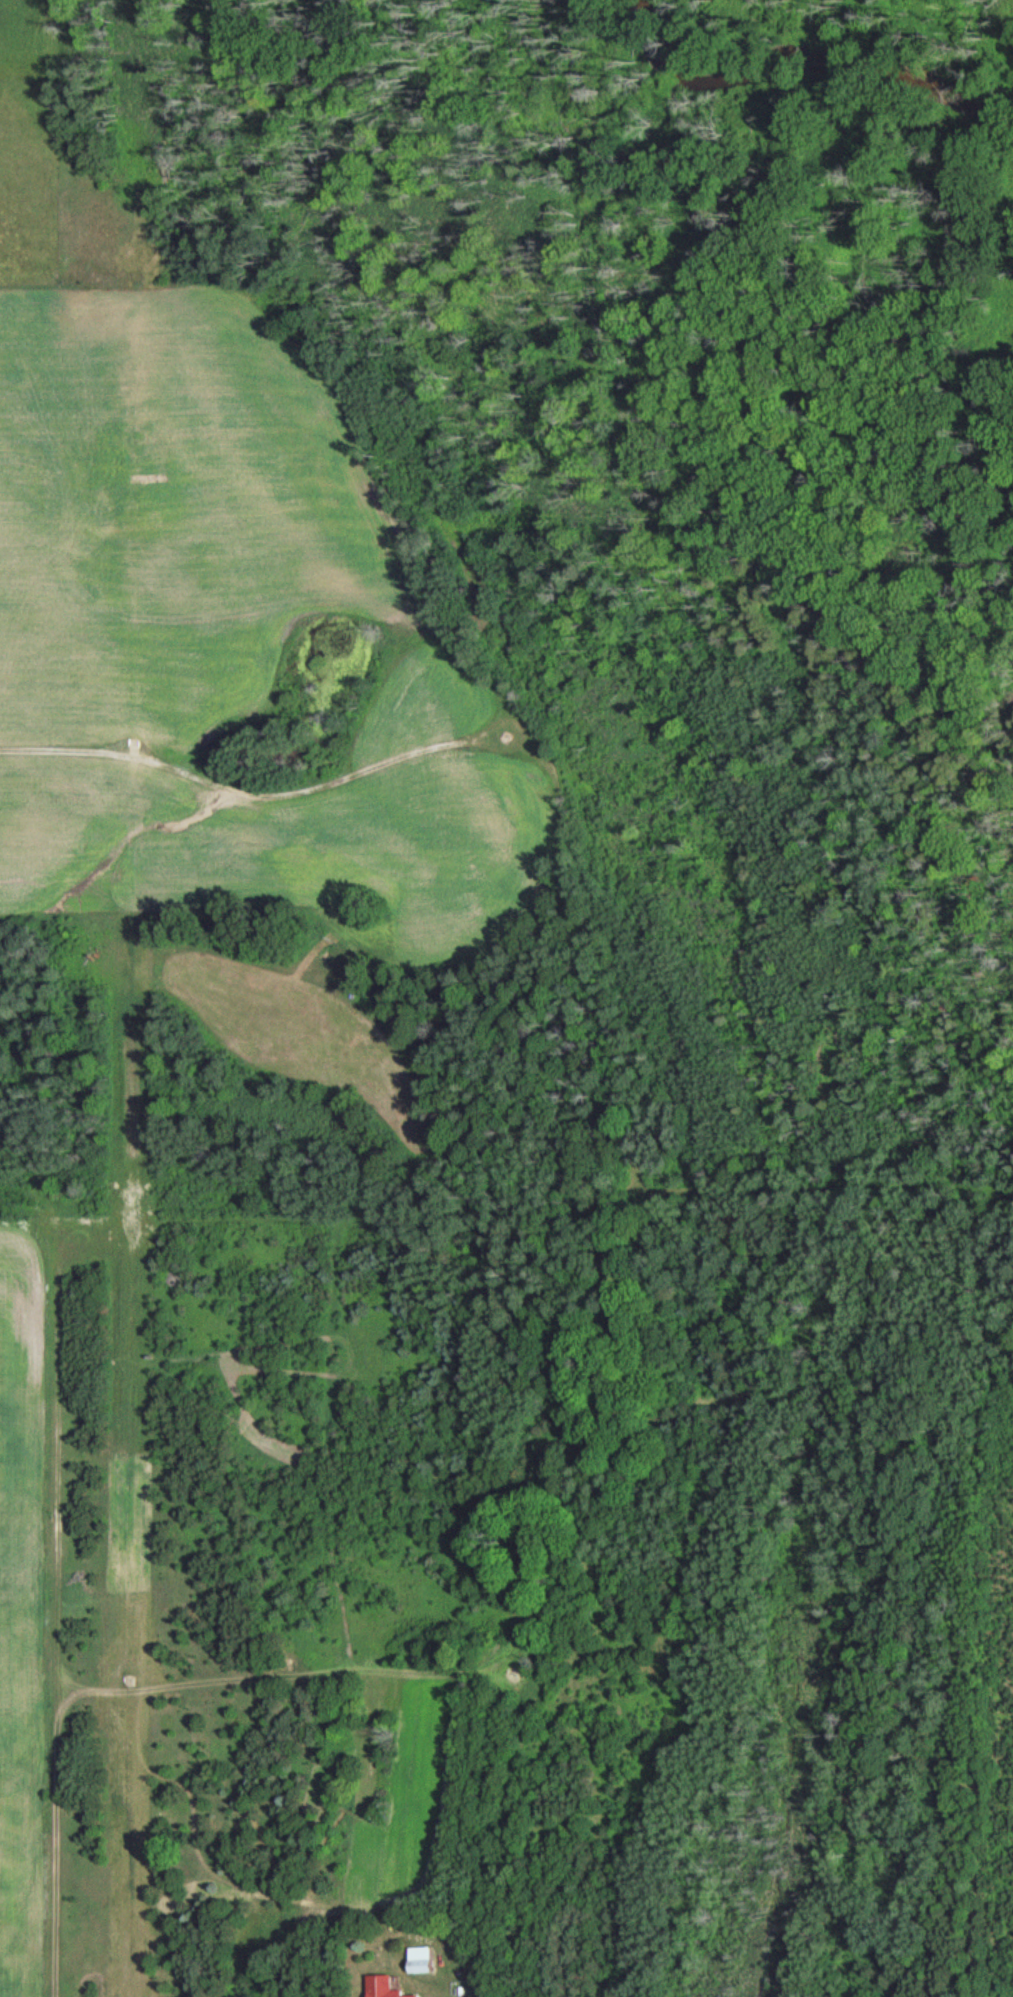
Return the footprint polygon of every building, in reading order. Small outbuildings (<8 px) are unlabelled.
[(440,1972),(440,1947),(416,1947),(416,1972),(440,1972)] [(428,1994),(410,1995),(410,1989),(399,1989),(398,1975),(373,1975),(374,1996),(428,1996),(428,1994)]
